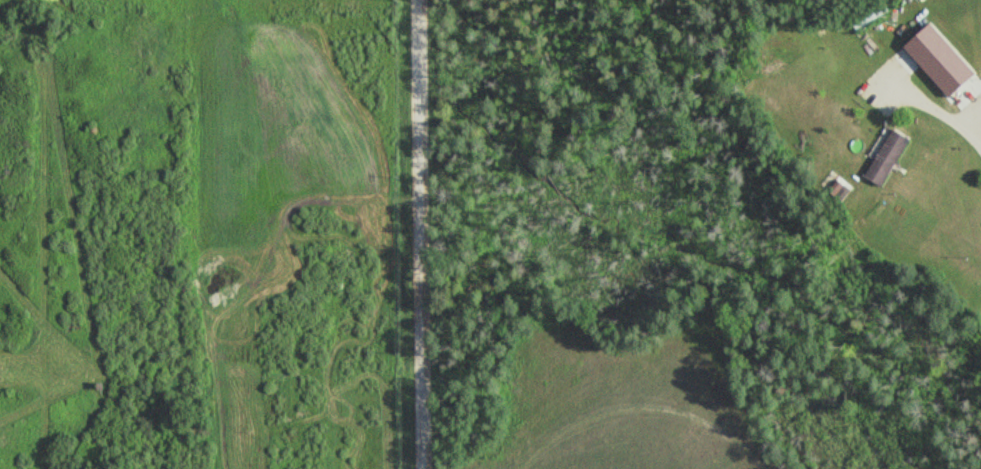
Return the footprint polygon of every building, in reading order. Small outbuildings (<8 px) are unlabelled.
[(869,176),(887,186),(914,138),(896,128),(869,176)]
